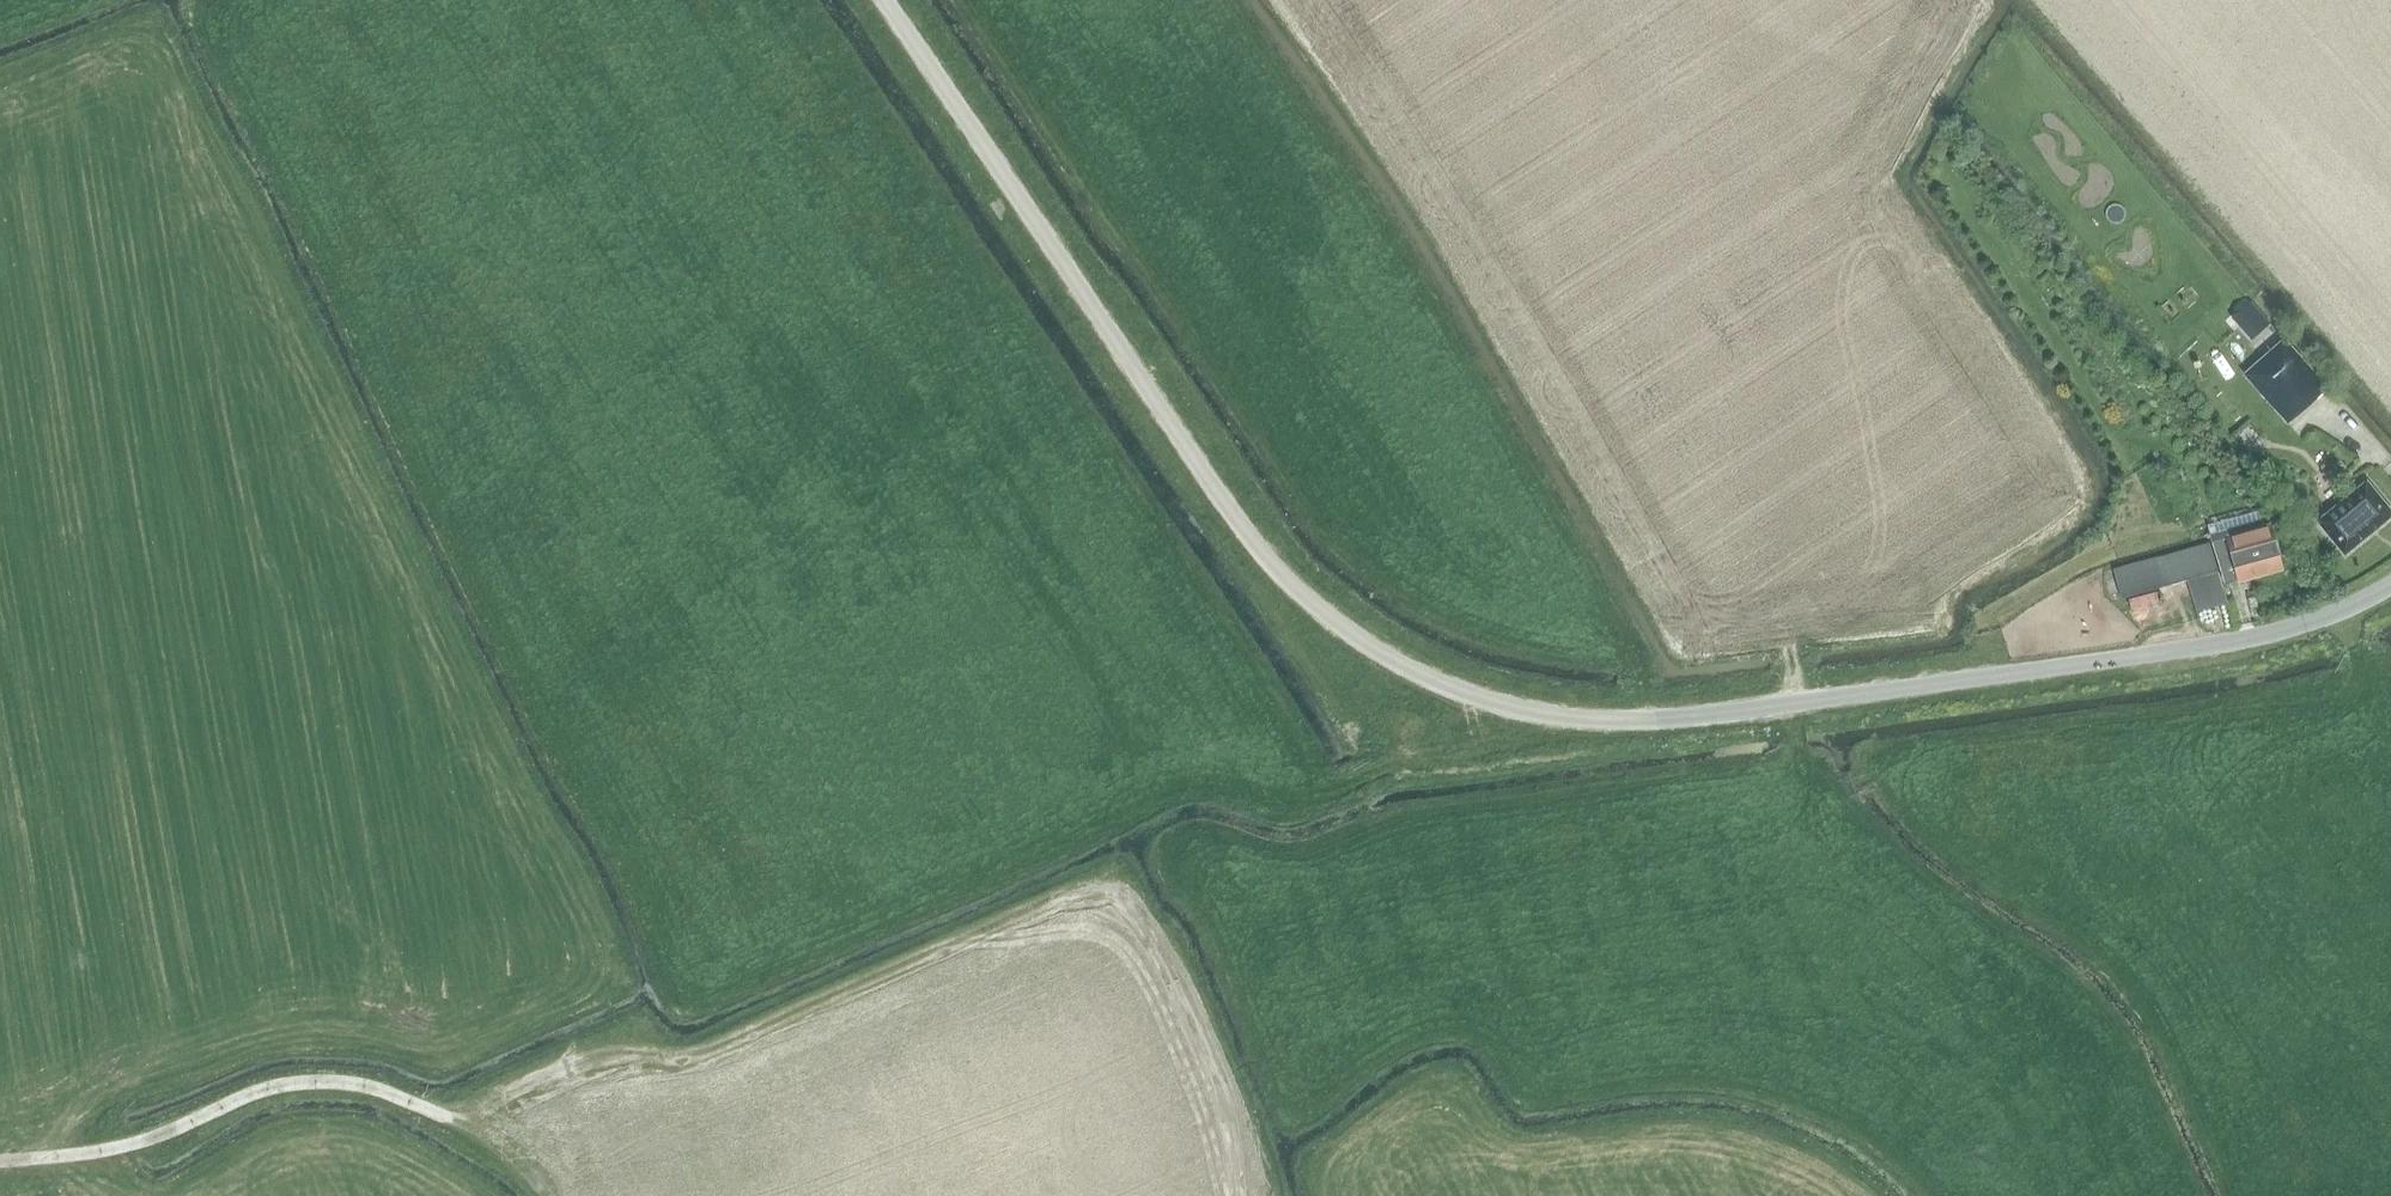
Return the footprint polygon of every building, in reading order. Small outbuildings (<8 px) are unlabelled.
[(2262,331),(2270,323),(2250,302),(2236,317),(2246,327),(2252,321),(2262,331)] [(2326,386),(2282,337),(2241,374),(2285,423),(2326,386)] [(2390,514),(2390,513),(2366,482),(2319,521),(2344,552),(2390,514)] [(2223,584),(2281,567),(2274,543),(2273,543),(2269,527),(2211,543),(2223,584)] [(2196,611),(2227,603),(2209,543),(2113,570),(2121,598),(2186,580),(2196,611)]
